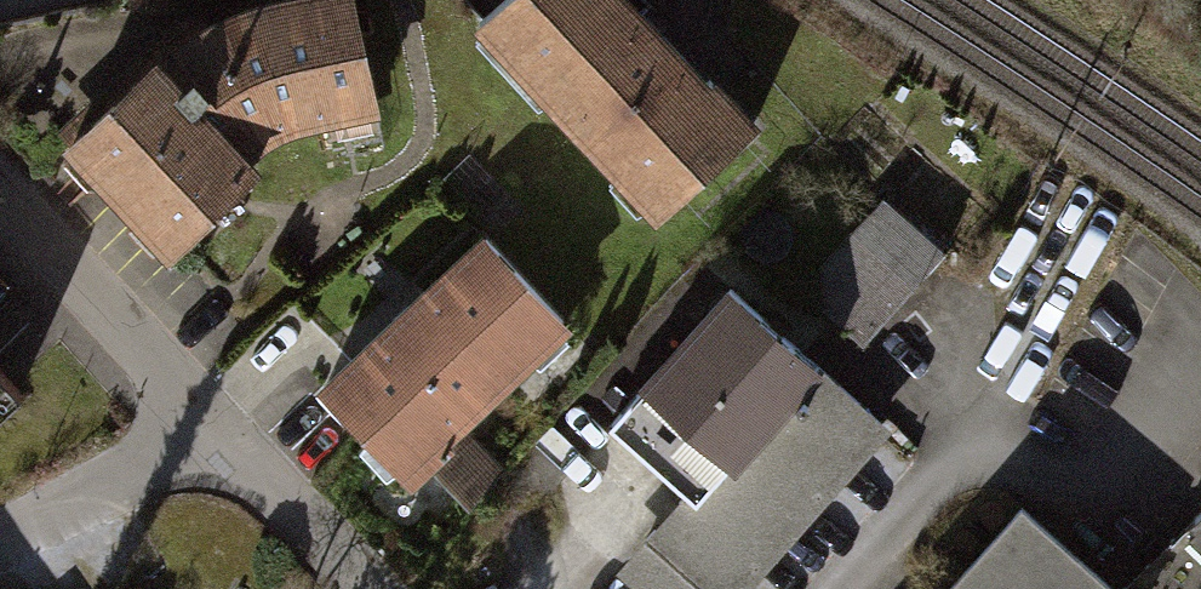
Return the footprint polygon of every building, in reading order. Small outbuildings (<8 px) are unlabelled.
[(150,56),(241,155),(262,135),(293,123),(370,108),(349,0),(269,0),(249,4),(205,23),(150,56)] [(659,216),(755,123),(634,0),(498,0),(473,25),(659,216)] [(66,132),(170,247),(254,170),(241,155),(150,56),(66,132)] [(799,288),(859,342),(943,249),(883,195),(799,288)] [(482,234),(316,387),(401,479),(567,325),(482,234)] [(593,411),(677,488),(607,564),(634,588),(733,588),(886,425),(722,273),(593,411)] [(19,391),(0,371),(0,408),(19,391)] [(954,588),(1118,588),(1026,508),(954,588)]
